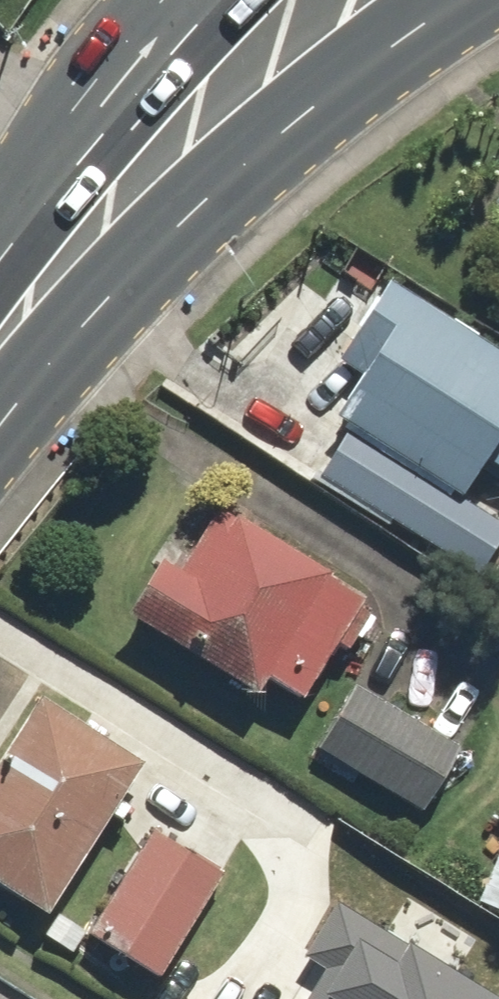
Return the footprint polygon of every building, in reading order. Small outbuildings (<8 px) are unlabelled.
[(489,211),(498,220),(498,200),(489,211)] [(318,467),(380,509),(414,459),(466,494),(490,459),(498,466),(498,344),(390,270),(331,355),(362,376),(340,409),(352,417),(318,467)] [(168,558),(133,609),(261,696),(275,675),(305,695),(340,644),(350,650),(388,594),(234,490),(181,568),(168,558)] [(465,745),(357,679),(315,747),(423,813),(465,745)] [(57,684),(0,774),(0,870),(55,905),(156,746),(57,684)] [(230,876),(156,828),(91,929),(165,977),(230,876)] [(340,898),(301,964),(313,971),(296,998),(498,998),(498,992),(340,898)]
